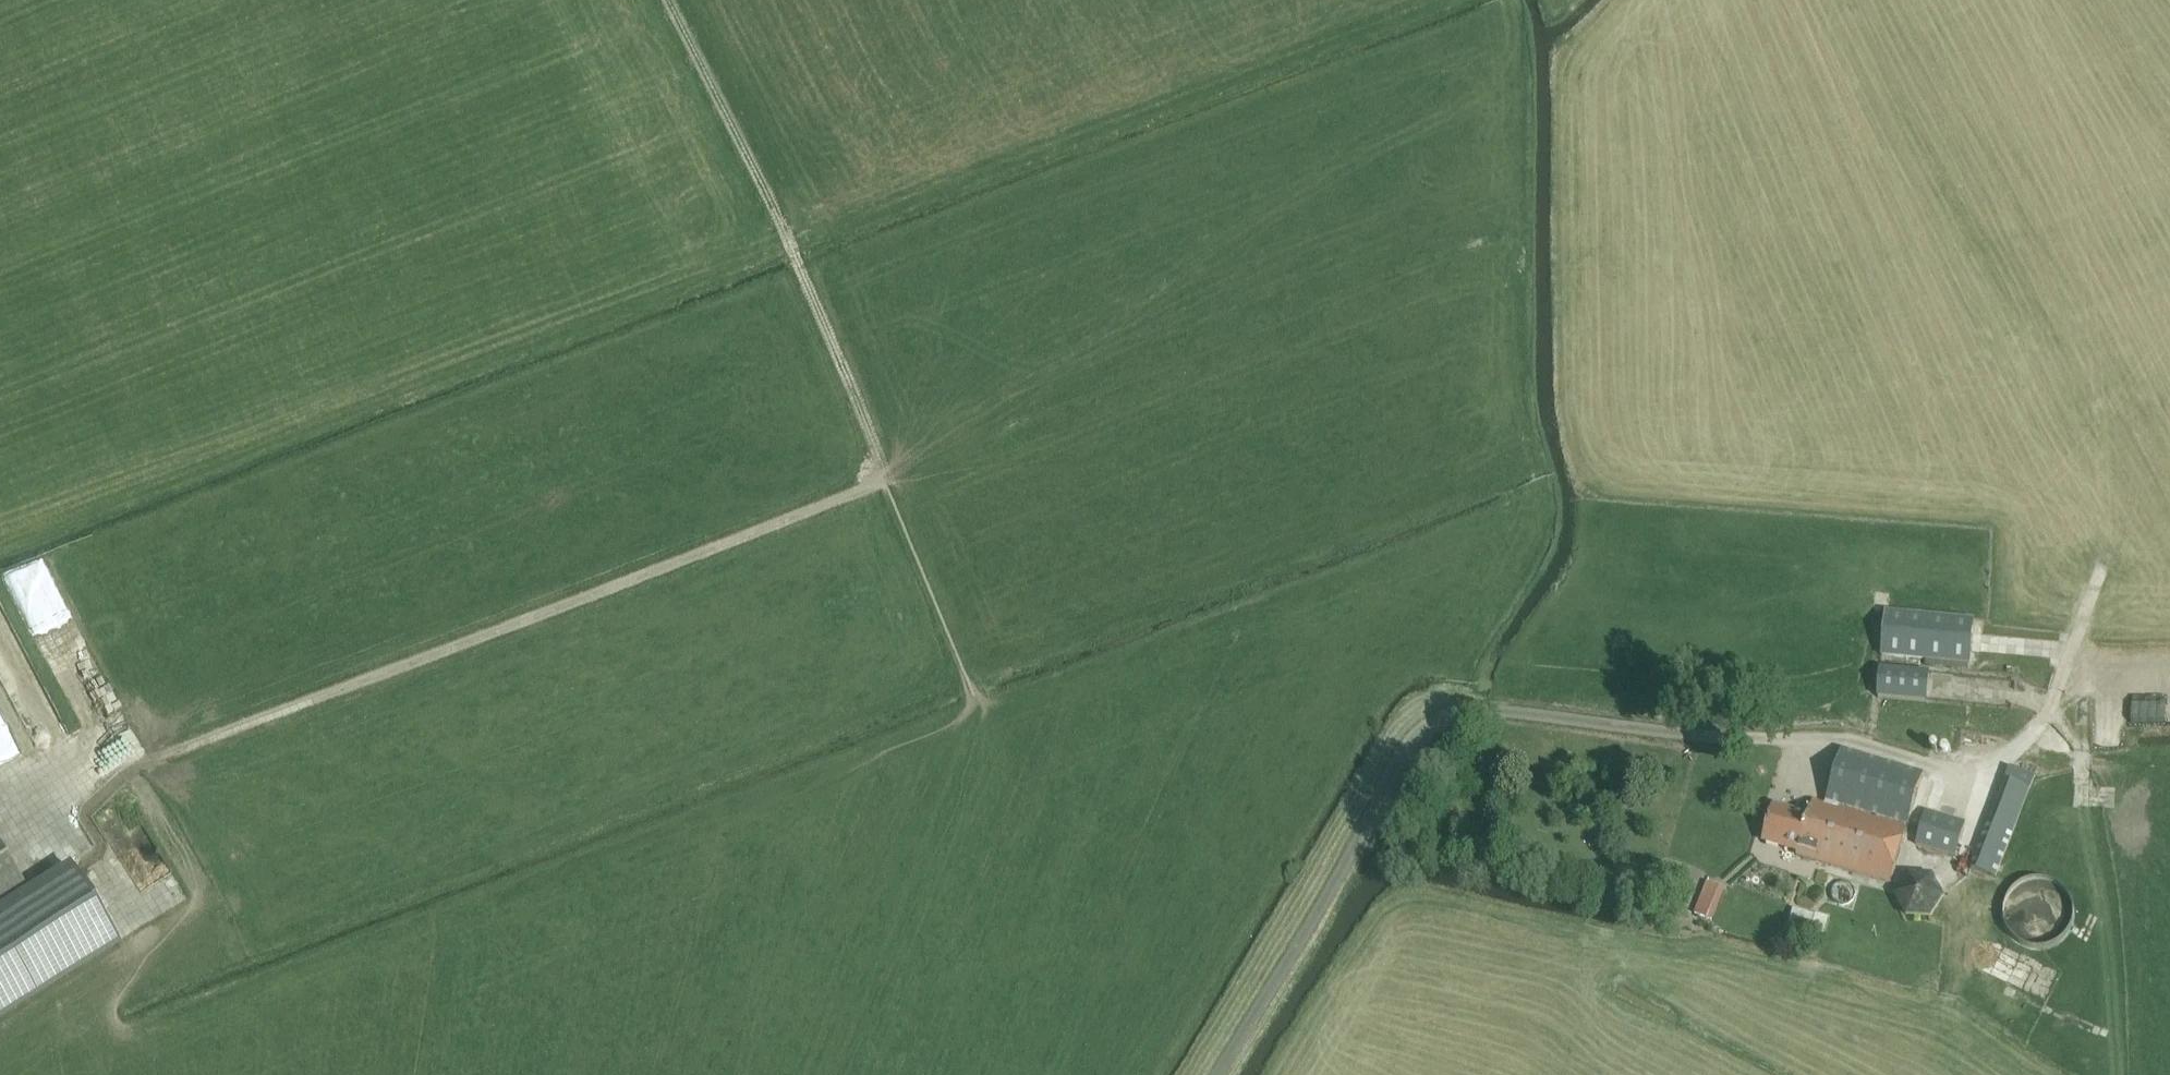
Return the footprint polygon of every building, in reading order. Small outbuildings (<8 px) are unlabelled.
[(10,631),(0,610),(0,635),(10,631)] [(1973,619),(1885,611),(1881,655),(1969,663),(1973,619)] [(1928,672),(1880,668),(1877,696),(1926,701),(1928,672)] [(2125,671),(2124,719),(2157,720),(2158,686),(2142,685),(2142,671),(2125,671)] [(1812,801),(1808,816),(1774,806),(1763,840),(1797,851),(1796,855),(1890,883),(1906,829),(1838,808),(1839,804),(1908,825),(1923,774),(1841,749),(1824,804),(1812,801)] [(57,755),(42,760),(47,776),(62,770),(57,755)] [(1995,878),(2034,776),(2010,767),(1970,868),(1995,878)] [(1926,811),(1916,844),(1954,856),(1964,822),(1926,811)] [(25,1000),(118,941),(70,866),(14,902),(0,881),(0,1016),(25,1000)] [(1830,881),(1837,897),(1852,890),(1845,874),(1830,881)] [(1930,916),(1942,896),(1932,875),(1908,874),(1895,894),(1906,915),(1930,916)] [(2070,928),(2073,918),(2073,907),(2069,896),(2062,888),(2052,882),(2041,879),(2040,879),(2032,879),(2024,881),(2016,886),(2009,893),(2004,903),(2003,913),(2004,923),(2008,933),(2015,941),(2024,946),(2034,949),(2044,949),(2047,948),(2057,944),(2065,937),(2070,928)] [(1711,920),(1723,888),(1707,881),(1694,913),(1711,920)]
